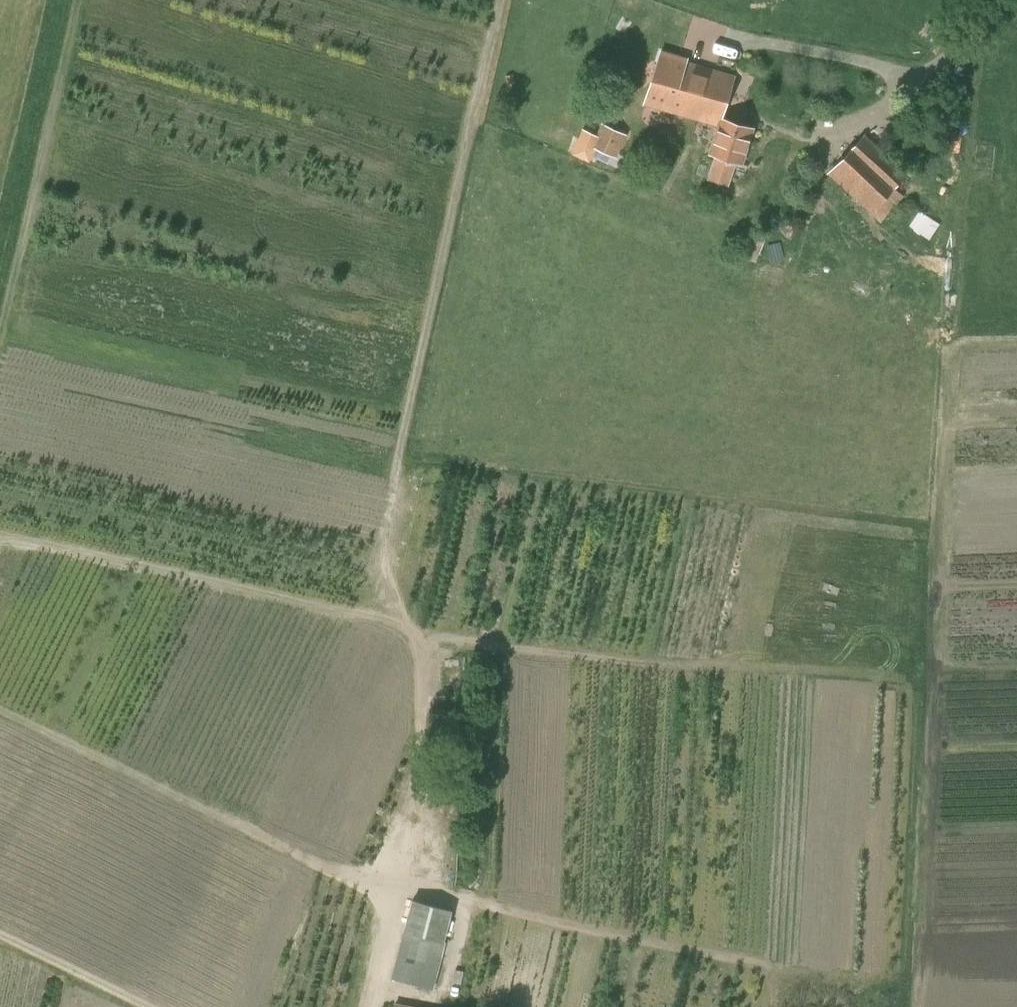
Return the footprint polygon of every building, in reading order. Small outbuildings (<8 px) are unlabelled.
[(644,101),(699,119),(715,70),(686,61),(687,59),(660,51),(644,101)] [(715,70),(699,119),(719,125),(710,152),(716,154),(709,177),(727,182),(734,160),(741,162),(752,127),(721,117),(734,75),(715,70)] [(592,157),(607,164),(611,155),(616,157),(627,134),(601,122),(595,134),(582,128),(571,153),(590,162),(592,157)] [(827,173),(880,221),(903,195),(893,187),(907,172),(864,132),(827,173)] [(933,237),(941,220),(920,209),(911,227),(933,237)] [(777,229),(790,235),(795,223),(783,217),(777,229)] [(402,935),(392,978),(433,988),(442,952),(429,949),(430,943),(439,945),(444,923),(415,915),(411,928),(420,930),(417,938),(402,935)]
